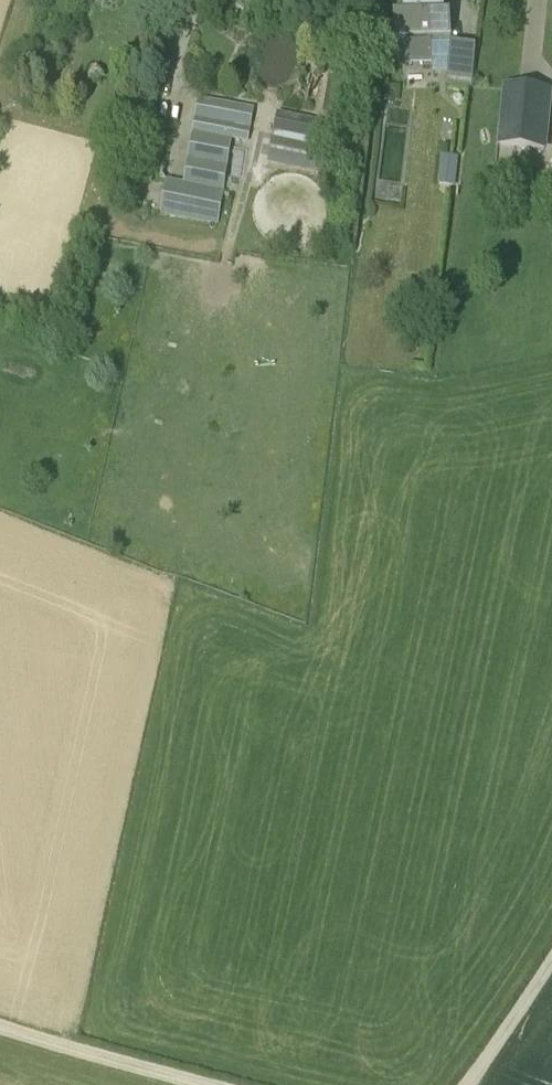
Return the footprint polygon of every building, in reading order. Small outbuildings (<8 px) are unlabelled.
[(432,38),(452,38),(451,16),(442,17),(441,0),(404,0),(405,18),(395,18),(396,40),(405,39),(406,65),(432,64),(432,38)] [(473,81),(477,48),(452,45),(448,78),(473,81)] [(353,52),(335,49),(330,78),(348,81),(353,52)] [(545,151),(551,91),(503,86),(497,146),(545,151)] [(199,99),(183,183),(224,192),(236,126),(252,129),(256,108),(199,99)] [(315,159),(316,155),(319,140),(320,135),(276,126),(271,150),(315,159)] [(459,157),(442,155),(438,186),(456,187),(459,157)] [(224,192),(183,183),(167,180),(161,215),(218,225),(224,192)]
